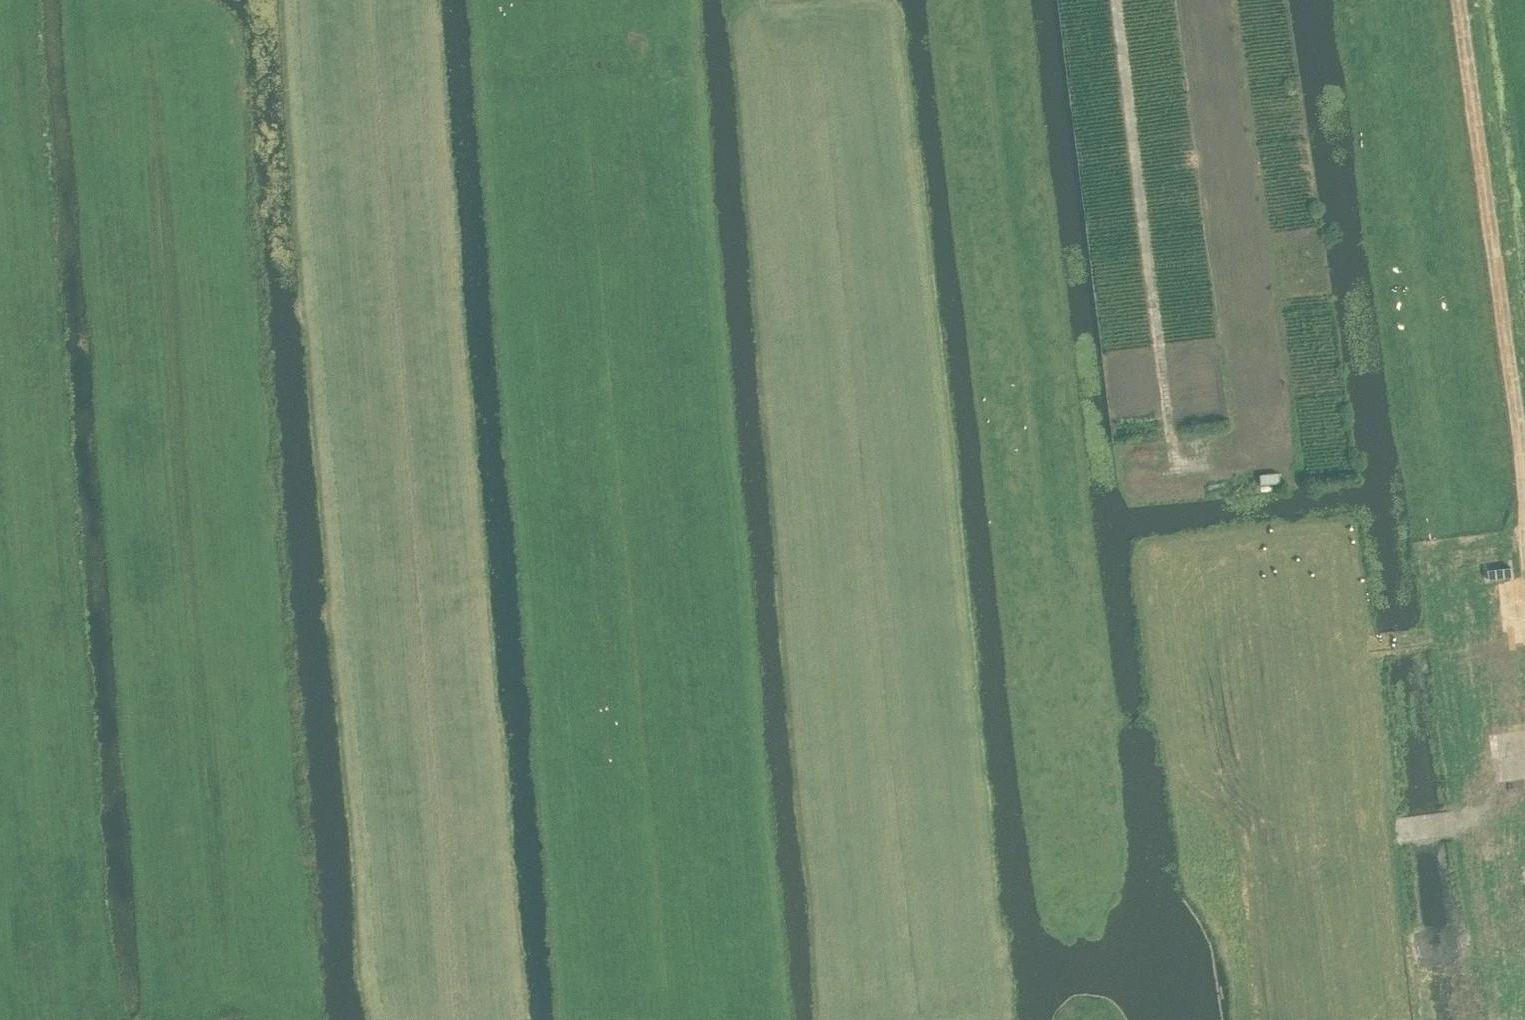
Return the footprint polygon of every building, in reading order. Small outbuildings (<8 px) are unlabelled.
[(1261,485),(1279,482),(1278,473),(1259,475),(1261,485)]
